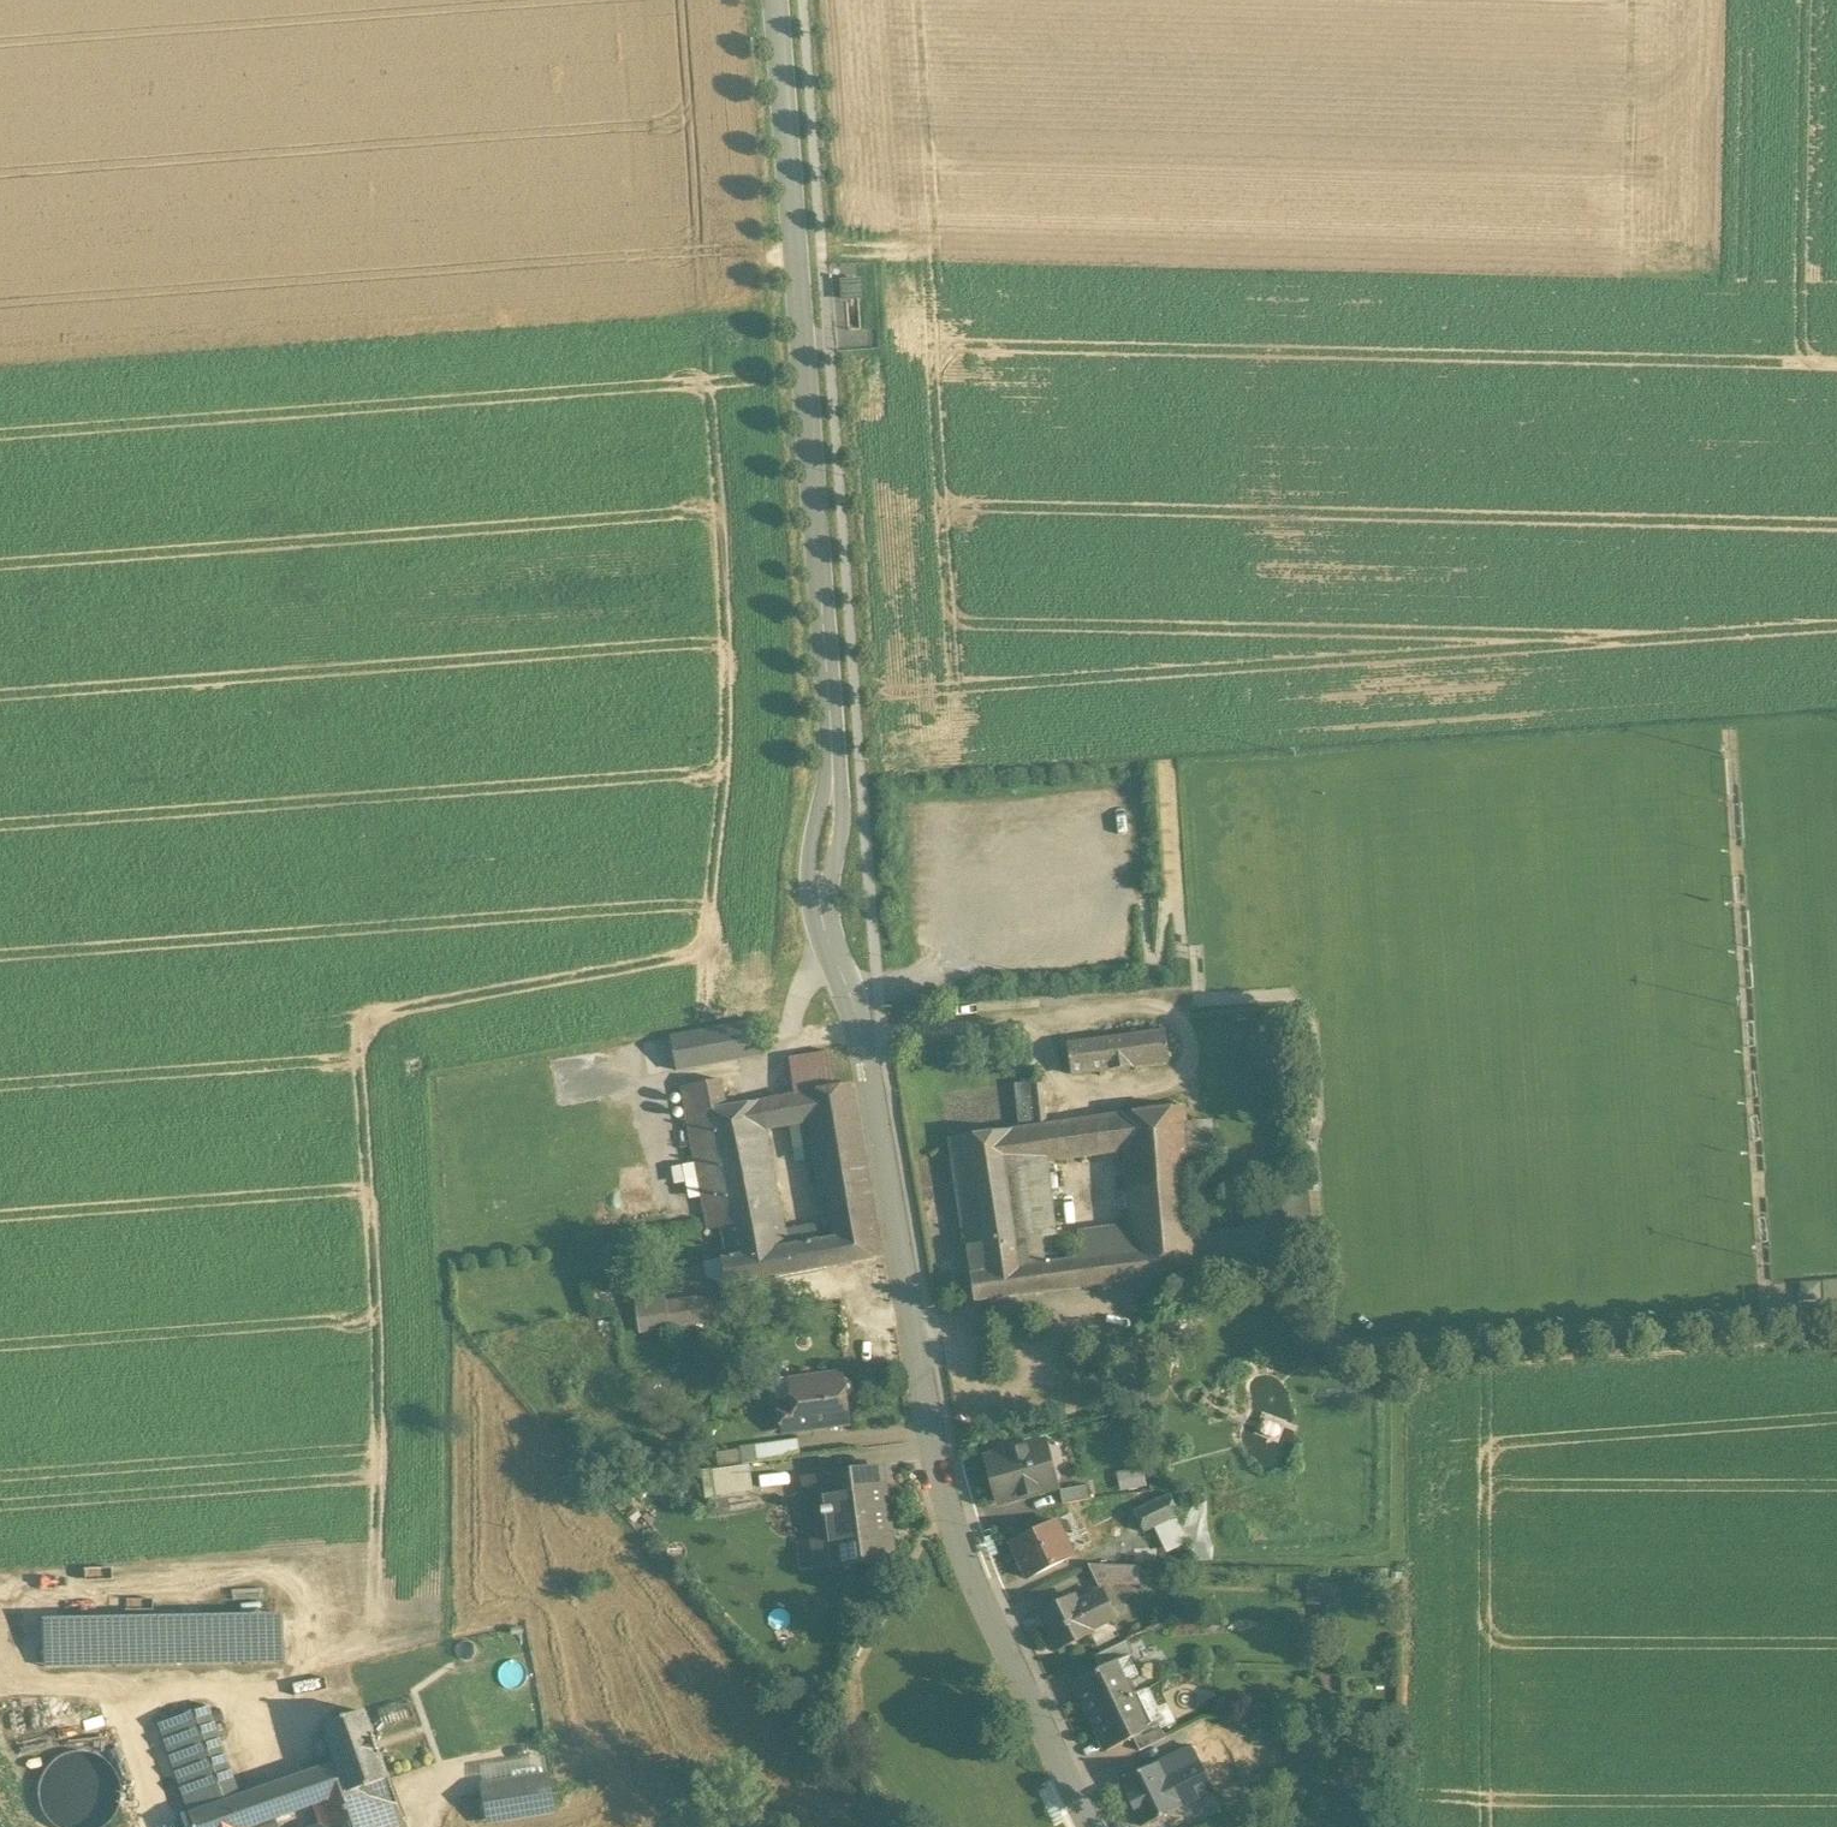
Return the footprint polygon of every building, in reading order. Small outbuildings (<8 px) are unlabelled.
[(844,299),(861,298),(860,281),(843,282),(844,299)] [(756,1021),(707,1030),(713,1064),(762,1055),(756,1021)] [(677,1071),(713,1064),(707,1030),(671,1037),(677,1071)] [(1068,1044),(1071,1074),(1169,1061),(1165,1031),(1068,1044)] [(784,1062),(790,1097),(803,1094),(837,1088),(832,1054),(784,1062)] [(761,1102),(727,1108),(722,1080),(681,1088),(708,1230),(722,1228),(722,1227),(783,1216),(766,1130),(761,1102)] [(1015,1084),(1020,1129),(1035,1127),(1030,1083),(1015,1084)] [(837,1088),(803,1094),(809,1123),(822,1197),(841,1193),(849,1237),(880,1235),(854,1085),(837,1088)] [(1037,1124),(1047,1123),(1043,1085),(1033,1086),(1037,1124)] [(790,1097),(786,1097),(791,1126),(809,1123),(803,1094),(790,1097)] [(766,1130),(791,1126),(786,1097),(761,1102),(766,1130)] [(1185,1107),(1117,1116),(1124,1150),(1125,1150),(1128,1193),(1129,1193),(1133,1225),(1136,1252),(1139,1280),(1197,1273),(1194,1236),(1189,1163),(1186,1123),(1185,1107)] [(1097,1119),(1101,1153),(1124,1150),(1117,1116),(1097,1119)] [(1020,1129),(949,1139),(966,1246),(994,1242),(995,1248),(1018,1245),(1017,1239),(1057,1234),(1048,1161),(1101,1153),(1097,1119),(1035,1127),(1020,1129)] [(1186,1123),(1189,1163),(1215,1161),(1212,1122),(1186,1123)] [(783,1216),(722,1227),(722,1228),(728,1259),(789,1247),(783,1216)] [(1069,1234),(1071,1261),(1136,1252),(1133,1225),(1069,1234)] [(1263,1226),(1247,1228),(1194,1236),(1197,1273),(1268,1263),(1263,1226)] [(1057,1234),(1017,1239),(1018,1245),(995,1248),(994,1242),(966,1246),(975,1302),(1130,1281),(1139,1280),(1136,1252),(1071,1261),(1060,1263),(1057,1234)] [(849,1237),(818,1242),(824,1269),(884,1258),(880,1235),(849,1237)] [(728,1259),(722,1260),(728,1287),(824,1269),(818,1242),(818,1241),(789,1247),(728,1259)] [(706,1278),(728,1287),(722,1260),(704,1264),(706,1278)] [(665,1298),(638,1302),(643,1333),(711,1322),(706,1298),(666,1304),(665,1298)] [(842,1376),(792,1383),(795,1405),(780,1407),(784,1432),(786,1431),(848,1423),(845,1399),(848,1399),(853,1392),(852,1384),(845,1379),(843,1380),(842,1376)] [(1259,1430),(1279,1438),(1286,1421),(1265,1413),(1259,1430)] [(799,1440),(756,1446),(758,1463),(802,1457),(799,1440)] [(1040,1444),(988,1459),(1000,1503),(1052,1488),(1052,1487),(1056,1480),(1054,1473),(1048,1470),(1047,1470),(1040,1444)] [(756,1446),(742,1448),(744,1465),(758,1463),(756,1446)] [(822,1455),(799,1458),(802,1474),(825,1471),(822,1455)] [(1135,1463),(1119,1468),(1124,1484),(1140,1479),(1135,1463)] [(701,1473),(704,1498),(752,1492),(749,1467),(701,1473)] [(881,1469),(821,1476),(833,1567),(864,1563),(893,1559),(881,1469)] [(833,1567),(821,1476),(805,1479),(817,1569),(830,1567),(833,1567)] [(1089,1486),(1061,1490),(1063,1504),(1091,1499),(1089,1486)] [(1170,1495),(1134,1512),(1144,1532),(1179,1516),(1170,1495)] [(1070,1515),(1057,1522),(1073,1554),(1086,1547),(1070,1515)] [(1073,1554),(1057,1522),(1011,1544),(1028,1578),(1074,1556),(1073,1554)] [(833,1567),(830,1567),(832,1584),(866,1580),(864,1563),(833,1567)] [(1140,1566),(1088,1565),(1098,1585),(1140,1585),(1140,1583),(1140,1568),(1140,1566)] [(1140,1568),(1140,1583),(1154,1583),(1154,1568),(1140,1568)] [(1332,1583),(1314,1583),(1313,1600),(1331,1600),(1332,1583)] [(1078,1605),(1073,1596),(1041,1611),(1059,1650),(1092,1635),(1089,1630),(1111,1620),(1116,1617),(1104,1592),(1078,1605)] [(284,1615),(46,1619),(47,1667),(285,1663),(284,1615)] [(1089,1630),(1092,1635),(1097,1645),(1118,1636),(1111,1620),(1089,1630)] [(1128,1641),(1094,1657),(1100,1669),(1116,1662),(1117,1664),(1130,1657),(1134,1655),(1128,1641)] [(1130,1657),(1117,1664),(1126,1682),(1139,1675),(1130,1657)] [(1100,1669),(1075,1682),(1091,1716),(1133,1696),(1126,1682),(1117,1664),(1116,1662),(1100,1669)] [(1157,1706),(1148,1689),(1133,1696),(1149,1729),(1159,1724),(1162,1730),(1176,1723),(1166,1702),(1157,1706)] [(1149,1729),(1133,1696),(1091,1716),(1108,1751),(1134,1739),(1150,1731),(1149,1729)] [(1393,1703),(1380,1703),(1380,1713),(1392,1714),(1393,1703)] [(209,1706),(159,1723),(168,1749),(218,1732),(209,1706)] [(373,1802),(368,1787),(390,1779),(366,1712),(325,1726),(338,1763),(294,1779),(305,1809),(315,1805),(320,1820),(373,1802)] [(1159,1724),(1149,1729),(1150,1731),(1134,1739),(1140,1751),(1166,1738),(1162,1730),(1159,1724)] [(218,1732),(168,1749),(191,1815),(241,1797),(218,1732)] [(1211,1738),(1158,1764),(1180,1808),(1233,1782),(1211,1738)] [(120,1810),(123,1798),(123,1784),(118,1774),(113,1768),(103,1759),(91,1754),(77,1753),(63,1757),(53,1764),(44,1776),(41,1787),(40,1799),(47,1817),(57,1826),(106,1826),(114,1820),(120,1810)] [(1158,1764),(1120,1782),(1142,1826),(1180,1808),(1158,1764)] [(549,1777),(485,1788),(490,1818),(554,1807),(549,1777)] [(191,1815),(195,1826),(253,1826),(255,1826),(274,1819),(305,1809),(294,1779),(241,1797),(191,1815)] [(320,1820),(322,1826),(323,1826),(388,1826),(381,1808),(399,1802),(390,1779),(368,1787),(373,1802),(320,1820)]
